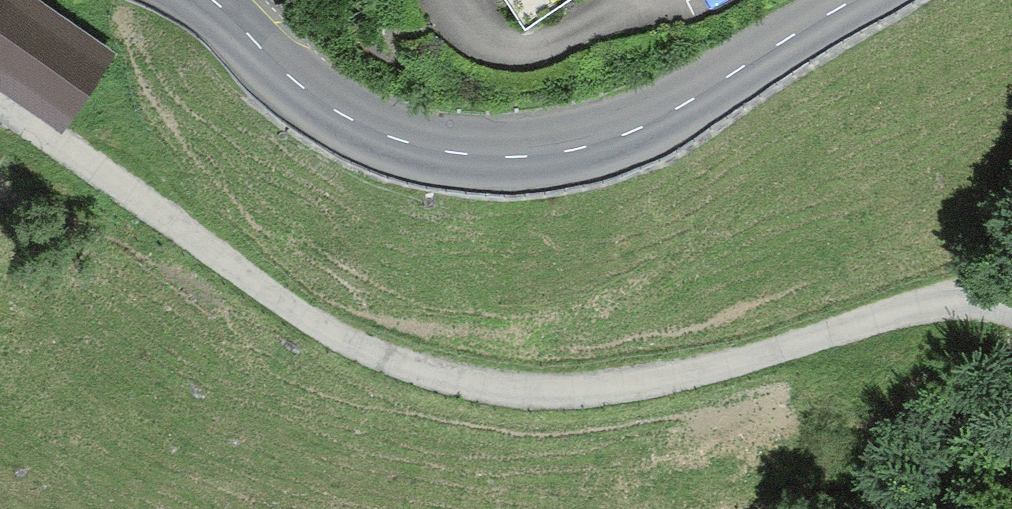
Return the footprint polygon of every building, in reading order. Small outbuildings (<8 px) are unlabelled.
[(40,0),(0,0),(0,80),(70,125),(118,50),(40,0)]
